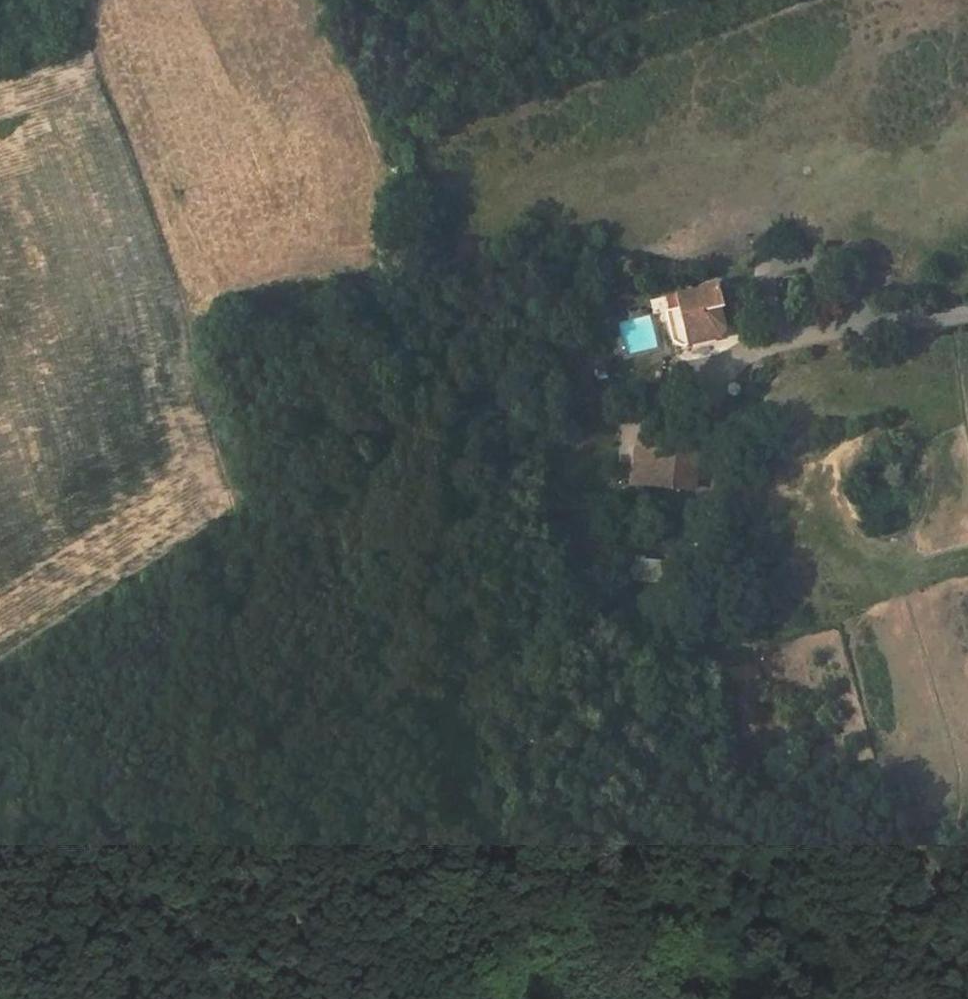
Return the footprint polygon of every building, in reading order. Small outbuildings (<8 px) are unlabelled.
[(718,336),(707,290),(666,299),(671,315),(654,318),(661,348),(672,353),(712,344),(718,336)] [(647,422),(633,459),(672,475),(686,438),(647,422)] [(667,488),(672,475),(633,459),(627,473),(667,488)] [(632,556),(629,580),(655,583),(658,560),(632,556)]
